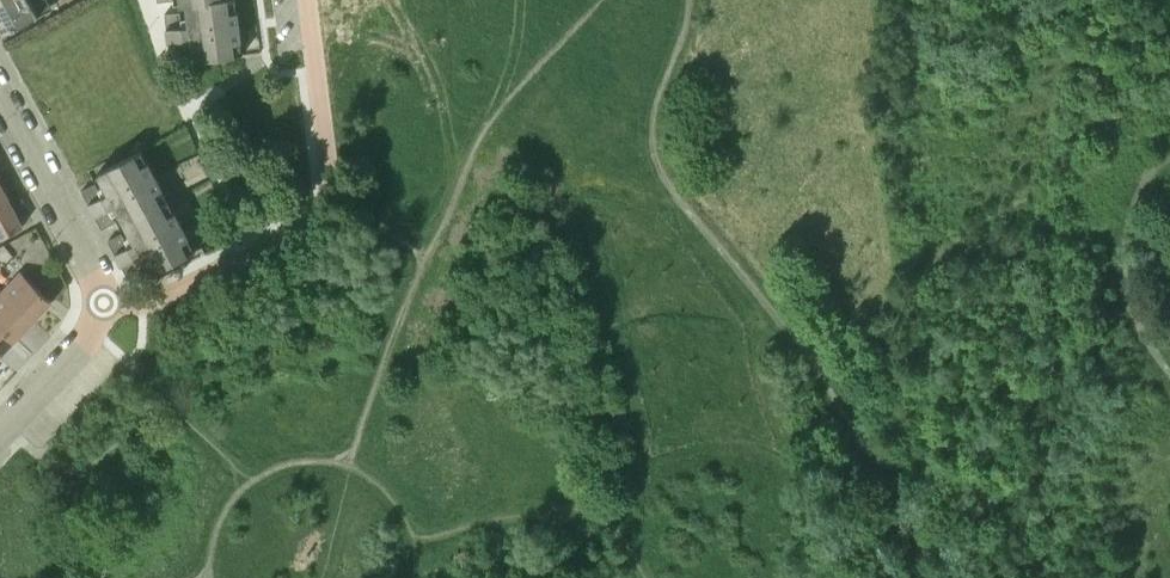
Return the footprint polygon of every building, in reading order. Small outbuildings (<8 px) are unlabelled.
[(39,16),(30,0),(8,0),(0,4),(0,36),(0,37),(39,16)] [(185,48),(191,47),(193,61),(243,55),(236,0),(227,0),(186,5),(187,18),(181,19),(180,11),(165,13),(170,57),(186,55),(185,48)] [(124,224),(168,201),(141,150),(97,174),(104,187),(98,189),(95,183),(81,190),(102,229),(116,222),(112,215),(117,212),(124,224)] [(11,203),(0,182),(0,209),(11,203)] [(221,201),(218,196),(216,191),(207,195),(213,205),(221,201)] [(142,271),(139,265),(144,262),(151,275),(195,251),(168,201),(124,224),(130,236),(125,239),(122,233),(108,240),(128,279),(142,271)] [(23,225),(11,203),(0,209),(0,238),(23,225)] [(3,291),(34,320),(52,301),(21,272),(3,291)] [(16,339),(34,320),(3,291),(0,293),(0,324),(16,339)] [(16,339),(0,324),(0,355),(16,339)]
